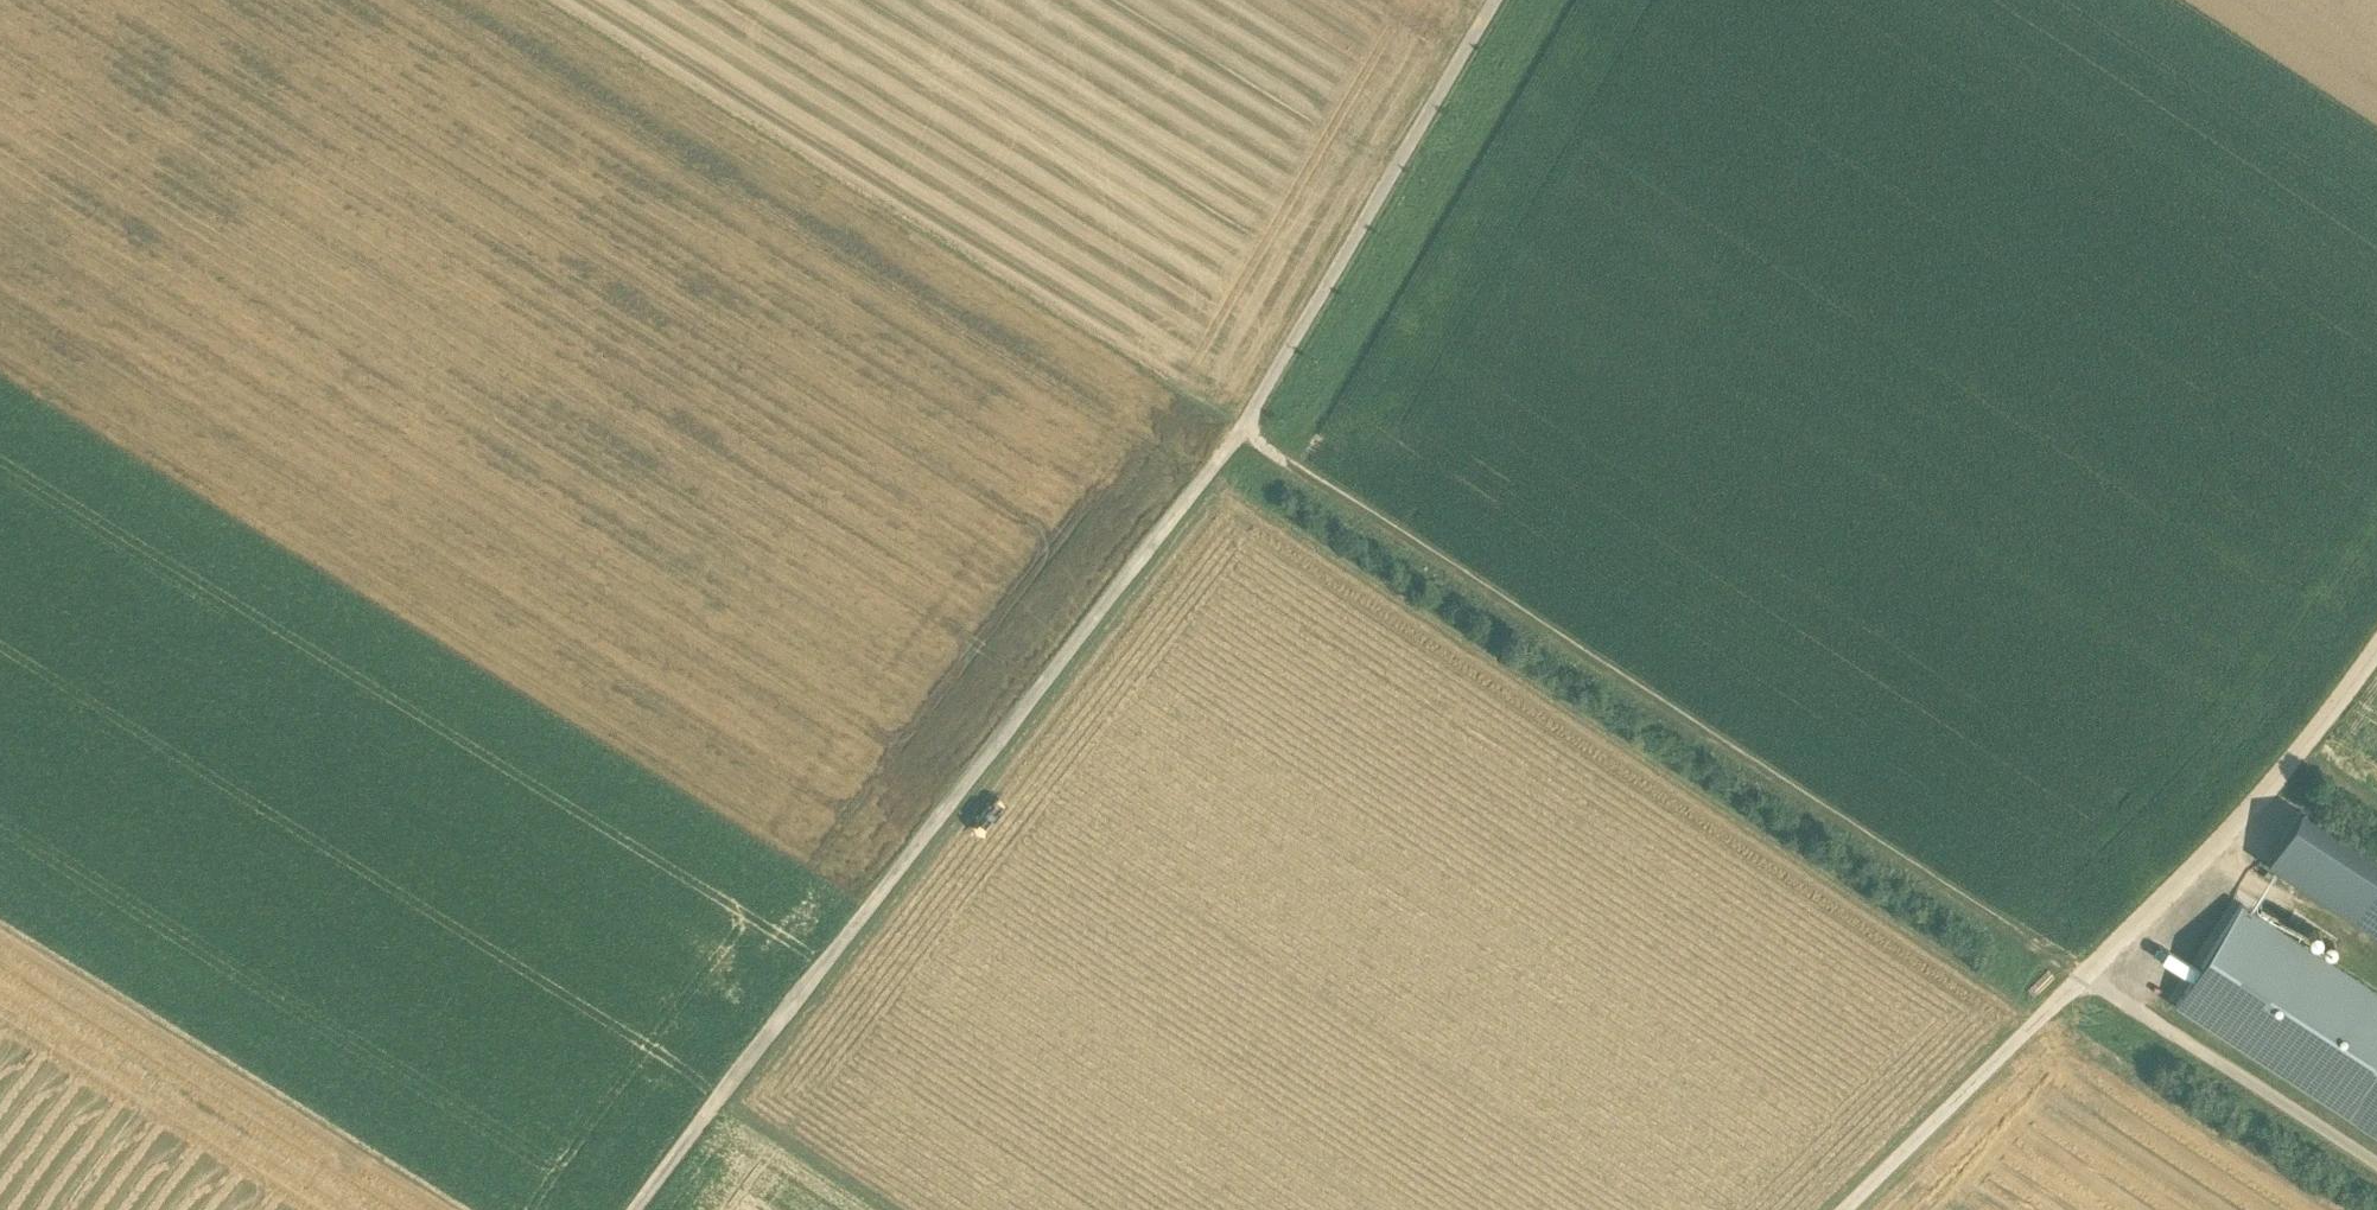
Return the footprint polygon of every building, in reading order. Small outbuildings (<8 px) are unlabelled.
[(2301,812),(2268,862),(2376,933),(2376,860),(2301,812)] [(2172,1004),(2376,1137),(2376,987),(2241,899),(2172,1004)]
